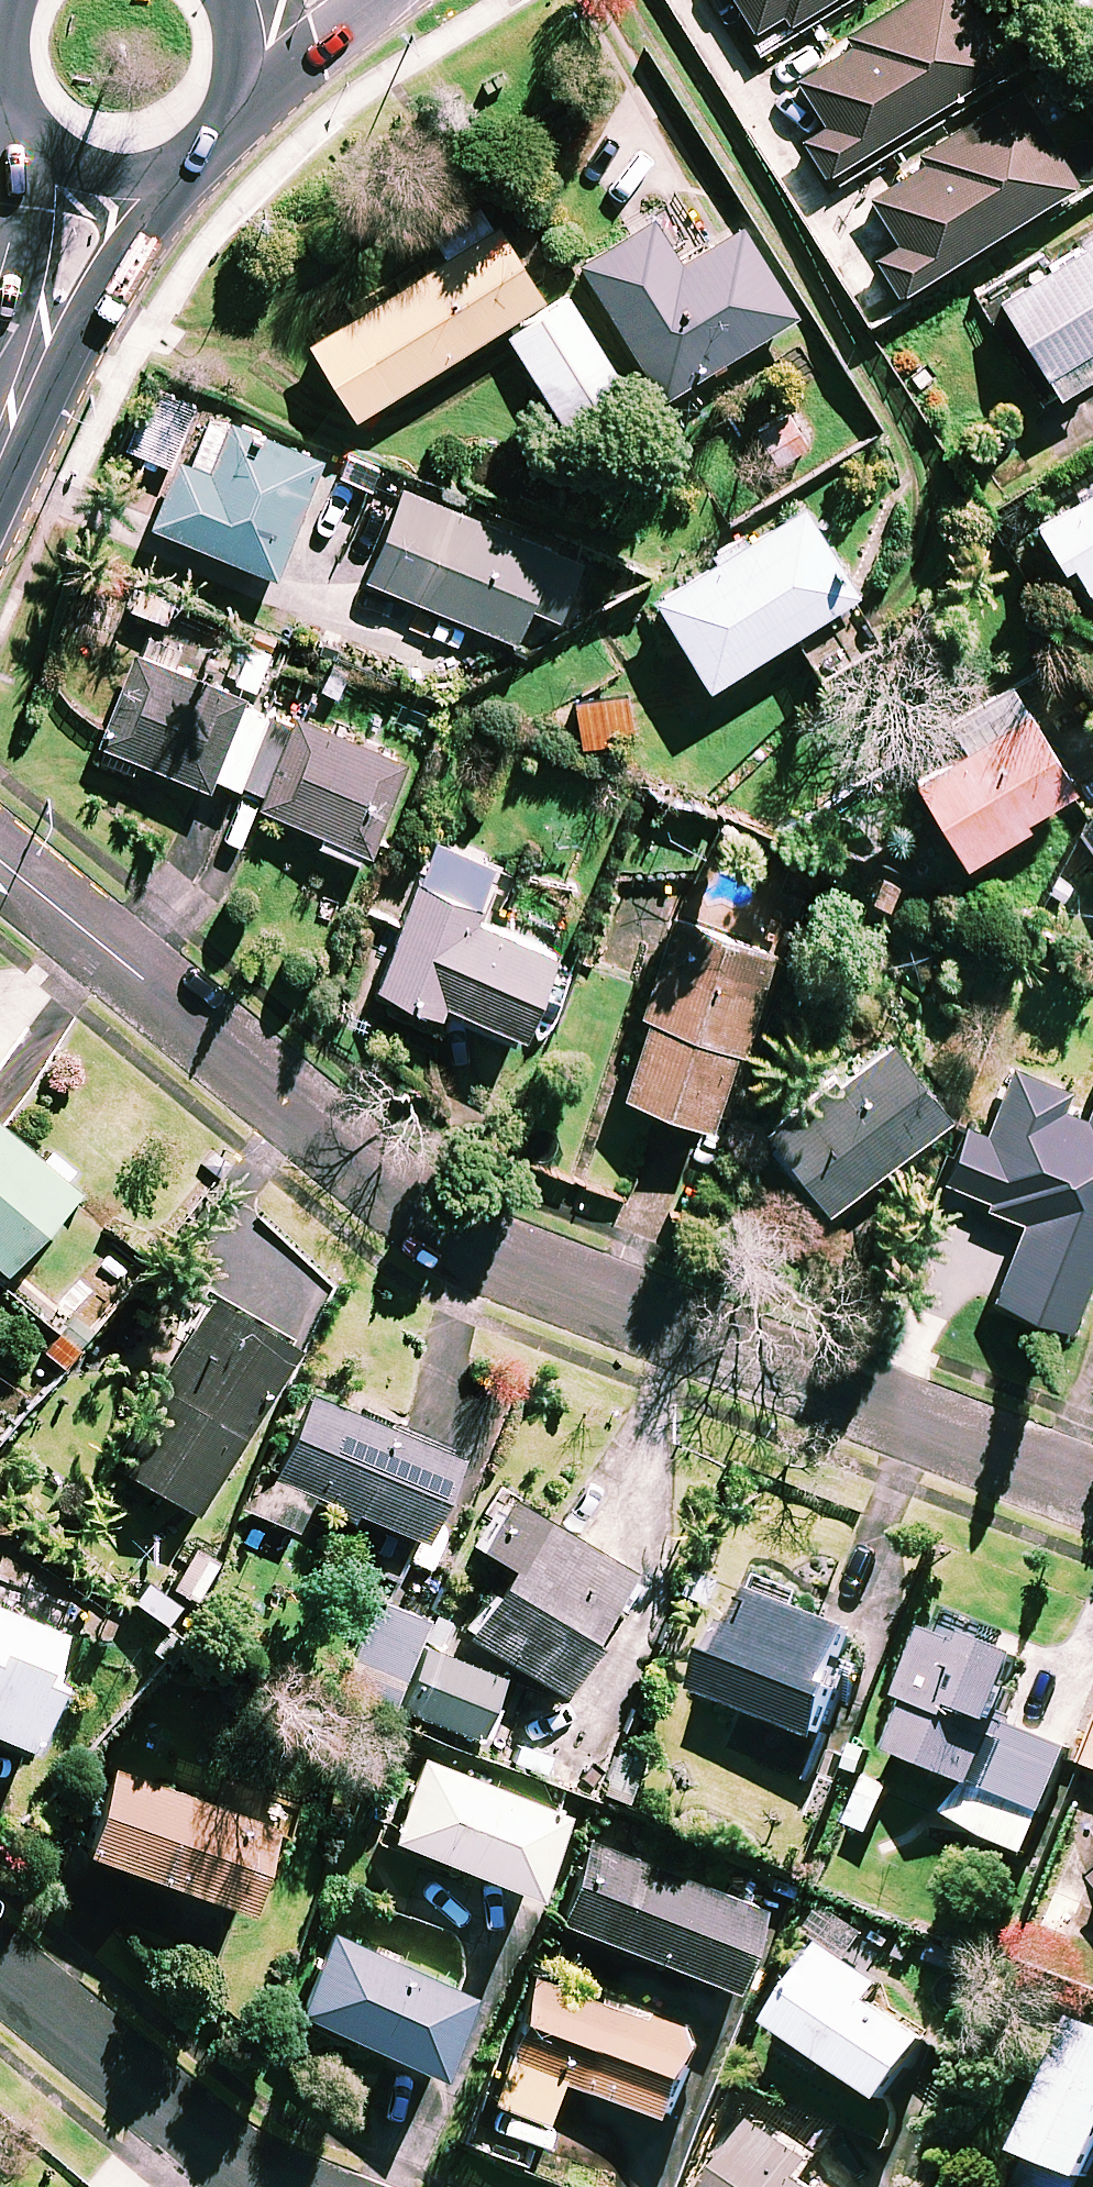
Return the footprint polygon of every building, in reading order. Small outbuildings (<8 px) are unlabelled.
[(755,36),(814,0),(732,0),(755,36)] [(958,0),(886,0),(814,45),(820,55),(792,72),(820,118),(796,133),(819,170),(995,61),(958,0)] [(1069,176),(1013,86),(911,149),(916,158),(864,190),(893,236),(868,251),(890,287),(1069,176)] [(535,292),(477,198),(427,229),(441,251),(303,337),(348,408),(535,292)] [(676,258),(647,213),(574,260),(657,391),(789,307),(734,221),(676,258)] [(981,295),(1038,392),(1092,361),(1079,338),(1092,329),(1092,230),(981,295)] [(608,368),(563,294),(503,330),(548,404),(608,368)] [(193,403),(160,388),(132,448),(165,463),(193,403)] [(781,408),(754,427),(777,458),(803,439),(781,408)] [(316,452),(224,414),(202,467),(173,455),(147,520),(268,569),(316,452)] [(1029,518),(1052,556),(1060,551),(1087,596),(1092,593),(1092,480),(1029,518)] [(574,557),(397,487),(362,577),(509,636),(522,602),(552,614),(574,557)] [(846,585),(797,501),(647,588),(696,673),(846,585)] [(263,699),(131,650),(97,742),(229,791),(263,699)] [(1066,779),(1006,685),(945,723),(955,738),(903,771),(953,850),(1066,779)] [(397,759),(280,710),(249,784),(263,804),(318,827),(313,838),(356,856),(397,759)] [(1088,810),(1071,822),(1092,853),(1092,807),(1088,810)] [(473,896),(411,872),(370,981),(507,1033),(542,941),(467,913),(473,896)] [(763,942),(667,913),(614,1085),(701,1112),(724,1035),(734,1038),(763,942)] [(939,1101),(882,1028),(757,1125),(814,1198),(939,1101)] [(1092,1144),(1092,1117),(999,1077),(941,1215),(1002,1241),(1009,1223),(1087,1256),(1092,1241),(1092,1160),(1087,1158),(1092,1144)] [(66,1186),(0,1130),(0,1265),(66,1186)] [(185,1512),(279,1341),(201,1298),(107,1469),(185,1512)] [(288,1528),(302,1492),(346,1508),(321,1572),(385,1597),(443,1445),(299,1390),(251,1514),(288,1528)] [(619,1567),(496,1491),(465,1541),(500,1563),(458,1630),(545,1685),(619,1567)] [(851,1628),(738,1587),(698,1695),(811,1736),(851,1628)] [(395,1702),(422,1616),(384,1604),(357,1690),(395,1702)] [(22,1743),(48,1675),(41,1673),(58,1630),(0,1607),(0,1735),(22,1743)] [(1016,1652),(926,1617),(894,1696),(903,1699),(883,1749),(972,1785),(956,1825),(1023,1851),(1064,1747),(990,1718),(1016,1652)] [(495,1677),(423,1648),(399,1708),(471,1737),(495,1677)] [(1083,1765),(1092,1769),(1092,1737),(1083,1765)] [(552,1806),(416,1754),(385,1835),(521,1887),(552,1806)] [(224,1808),(104,1765),(75,1846),(237,1904),(265,1827),(281,1833),(292,1802),(234,1781),(224,1808)] [(750,1903),(583,1840),(553,1919),(720,1982),(750,1903)] [(1080,1874),(1092,1889),(1092,1863),(1080,1874)] [(460,1992),(328,1931),(292,2008),(425,2069),(460,1992)] [(871,1981),(811,1943),(760,2022),(877,2096),(916,2036),(859,1999),(871,1981)] [(667,2119),(696,2040),(586,1998),(533,1979),(488,2100),(538,2119),(554,2077),(667,2119)] [(1065,2015),(996,2180),(1013,2186),(1073,2186),(1092,2140),(1092,2027),(1065,2015)] [(745,2120),(702,2186),(815,2186),(796,2175),(806,2159),(745,2120)]
